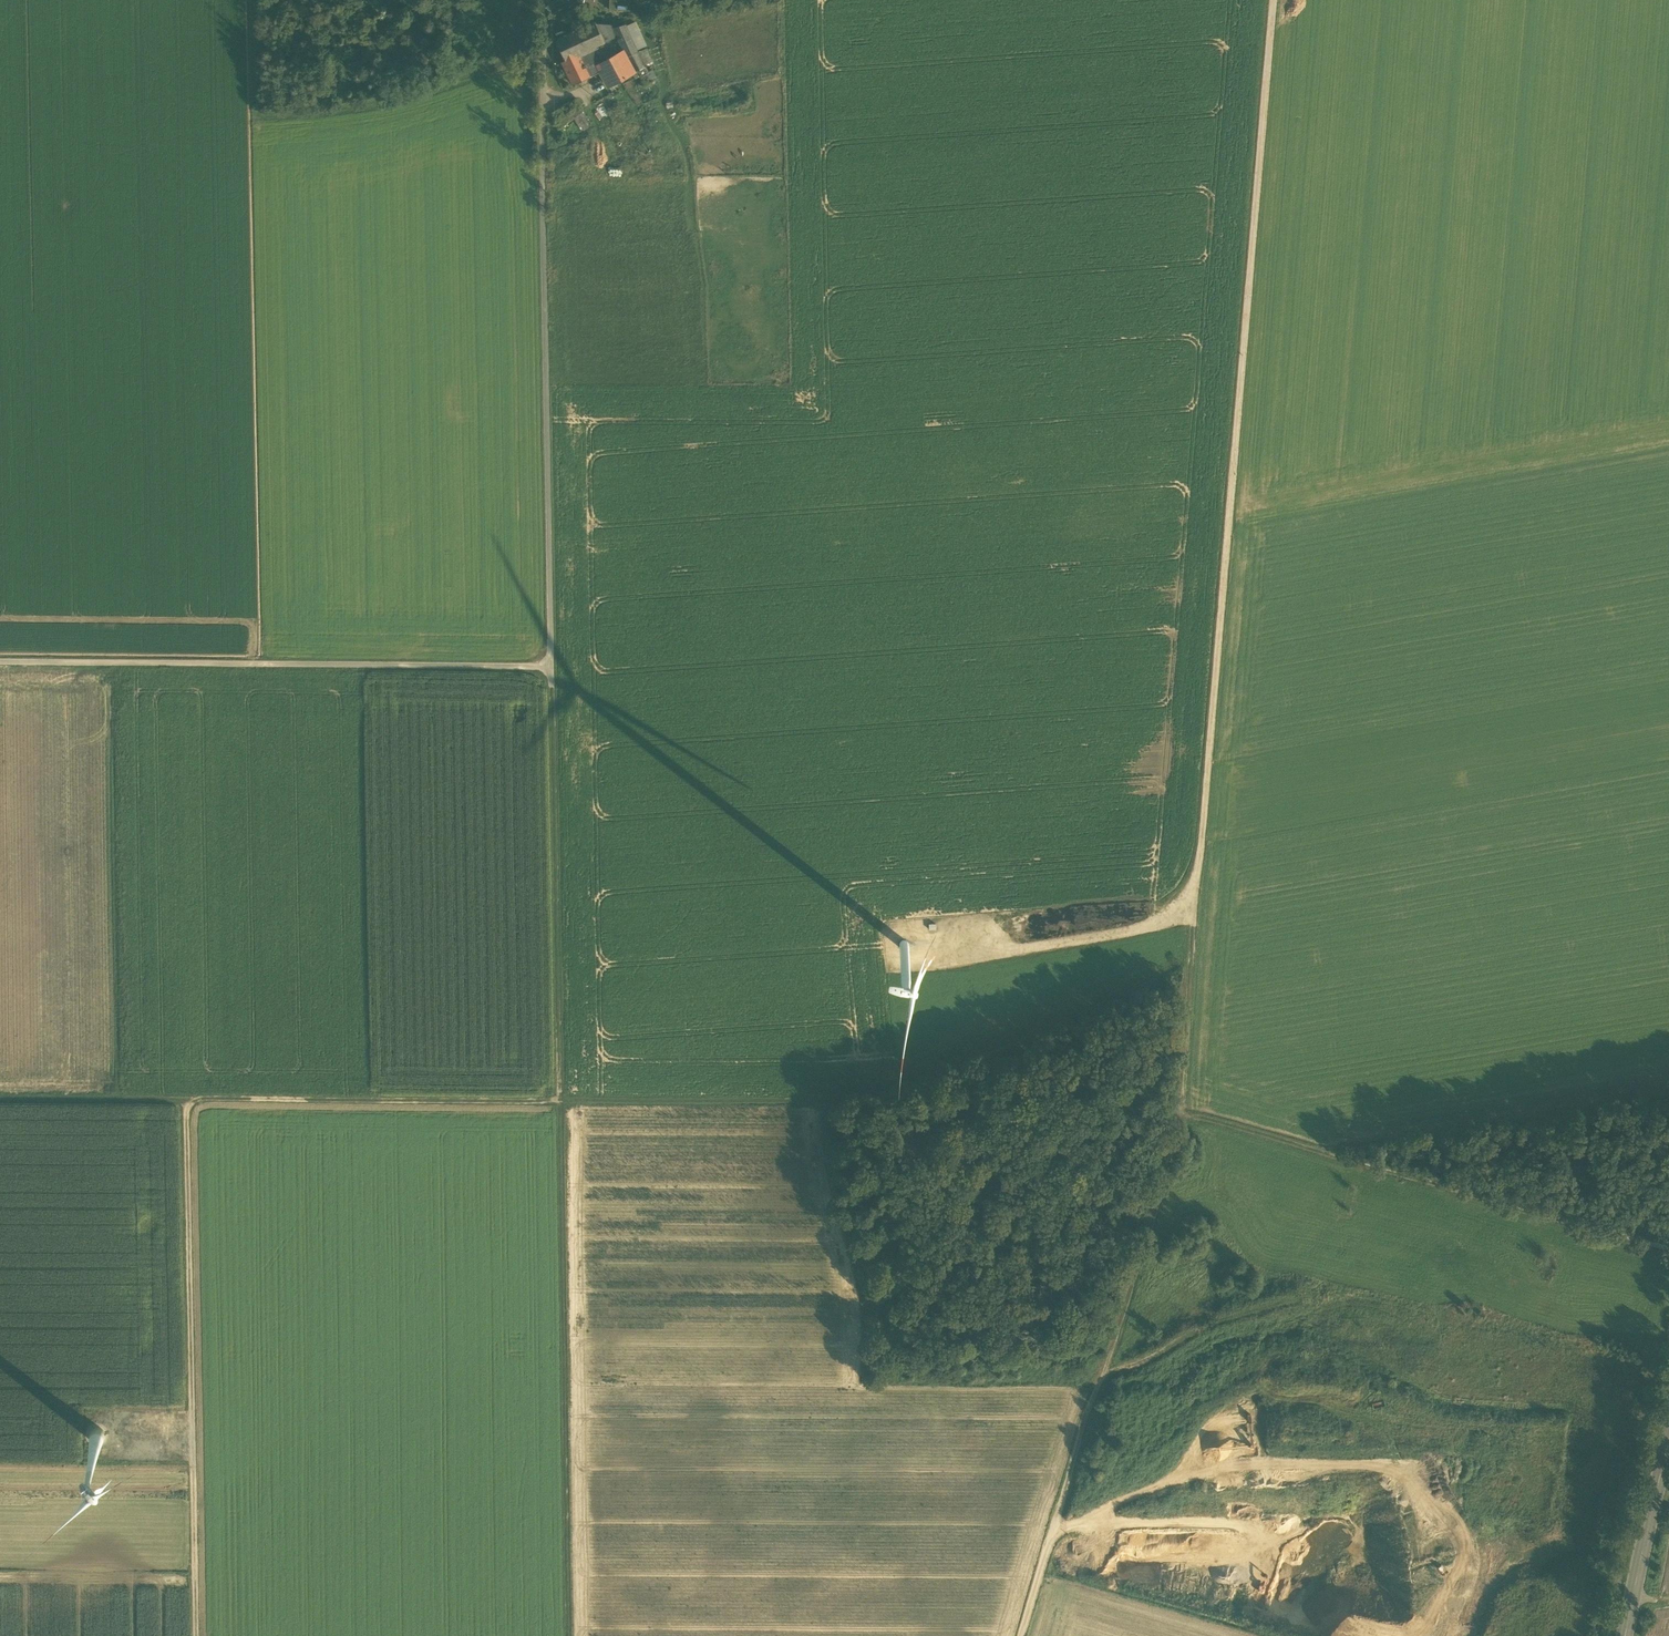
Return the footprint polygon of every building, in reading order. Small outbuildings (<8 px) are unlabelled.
[(630,11),(630,0),(609,0),(609,10),(630,11)] [(596,46),(605,42),(596,22),(595,21),(555,40),(565,60),(566,61),(580,53),(596,46)] [(623,50),(627,57),(647,49),(635,21),(614,27),(613,24),(596,22),(605,42),(617,36),(623,50)] [(592,75),(600,72),(597,65),(603,61),(596,46),(580,53),(592,75)] [(646,67),(653,63),(647,49),(627,57),(635,72),(646,67)] [(600,72),(608,86),(632,74),(635,72),(627,57),(623,50),(603,61),(597,65),(600,72)] [(568,74),(573,85),(592,75),(587,66),(580,53),(566,61),(565,60),(561,61),(568,74)] [(635,72),(632,74),(635,78),(642,75),(648,71),(646,67),(635,72)] [(653,69),(648,71),(642,75),(647,84),(658,78),(653,69)] [(576,120),(582,130),(592,123),(575,100),(562,110),(560,108),(552,112),(558,122),(558,121),(563,127),(576,120)]
